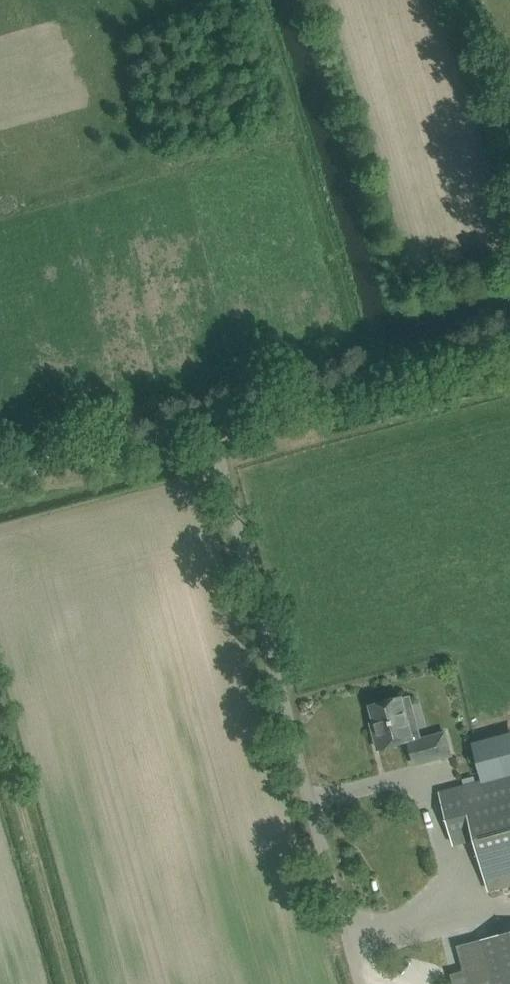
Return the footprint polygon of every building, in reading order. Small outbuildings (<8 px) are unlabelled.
[(416,765),(423,763),(451,755),(445,732),(421,739),(418,731),(411,733),(405,708),(412,706),(409,697),(402,699),(402,697),(370,706),(378,734),(374,735),(378,749),(409,740),(416,765)] [(471,743),(475,756),(482,783),(509,776),(509,733),(471,743)] [(482,783),(441,794),(454,845),(476,840),(489,890),(509,884),(509,776),(482,783)] [(499,935),(480,941),(461,946),(461,947),(471,983),(476,983),(490,980),(491,983),(509,983),(509,933),(499,935)]
